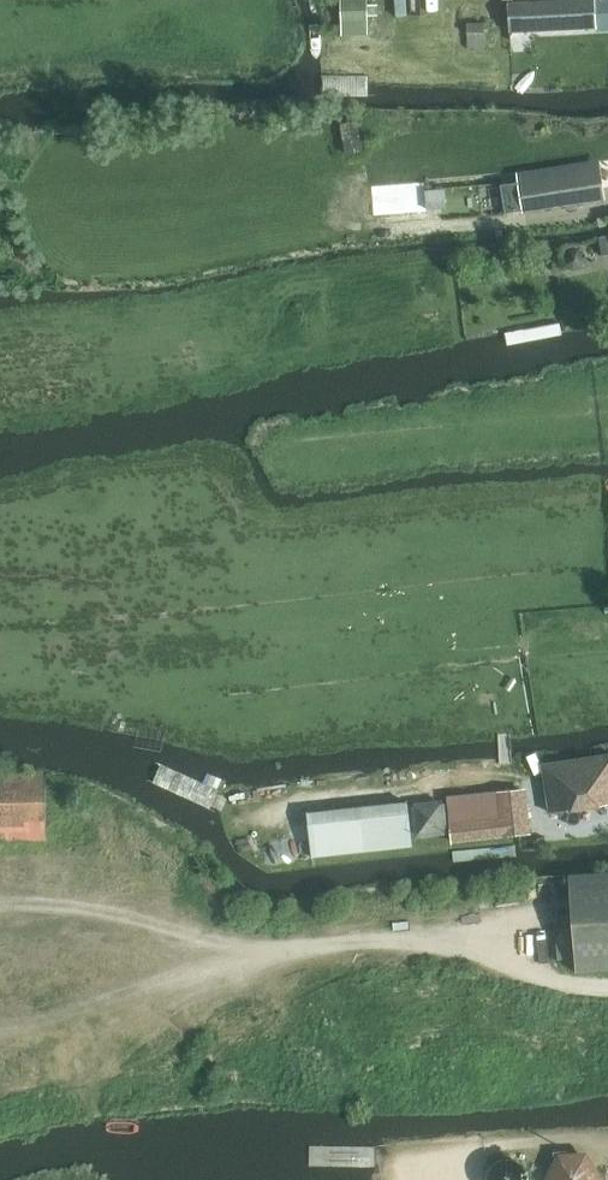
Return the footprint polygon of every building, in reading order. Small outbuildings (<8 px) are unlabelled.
[(342,36),(369,36),(369,16),(379,16),(379,5),(368,5),(368,0),(342,0),(342,36)] [(560,30),(598,28),(596,0),(572,0),(510,3),(511,32),(560,30)] [(485,24),(468,24),(468,34),(485,34),(485,24)] [(345,153),(357,151),(352,120),(340,122),(345,153)] [(520,182),(501,185),(505,213),(524,210),(607,197),(602,166),(519,179),(520,182)] [(569,250),(565,257),(567,264),(574,268),(582,266),(586,259),(583,251),(576,247),(569,250)] [(543,764),(549,812),(607,803),(607,756),(543,764)] [(47,835),(46,773),(0,774),(0,836),(47,835)] [(496,789),(448,794),(452,842),(502,837),(502,835),(532,831),(526,786),(496,789)] [(412,846),(407,801),(308,812),(312,856),(412,846)] [(443,802),(414,805),(417,833),(446,830),(443,802)] [(569,875),(573,929),(575,959),(576,971),(607,969),(607,872),(569,875)] [(547,1175),(549,1179),(596,1179),(599,1173),(585,1151),(559,1152),(547,1175)]
